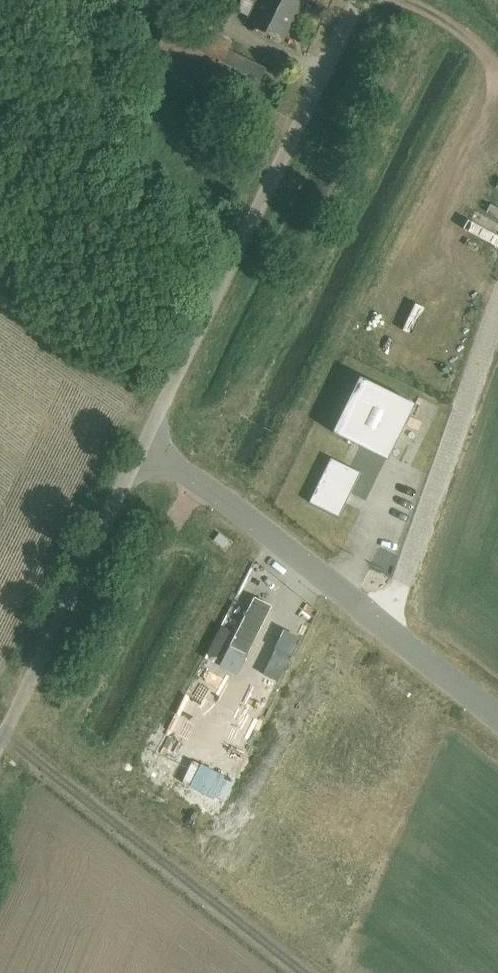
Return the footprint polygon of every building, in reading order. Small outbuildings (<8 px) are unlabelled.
[(241,16),(255,23),(251,31),(286,48),(306,8),(315,13),(322,0),(248,0),(241,16)] [(176,31),(166,51),(263,99),(272,79),(176,31)] [(332,423),(384,448),(411,394),(359,369),(332,423)] [(308,500),(336,512),(356,468),(327,456),(308,500)] [(239,675),(270,612),(250,602),(219,665),(239,675)]
